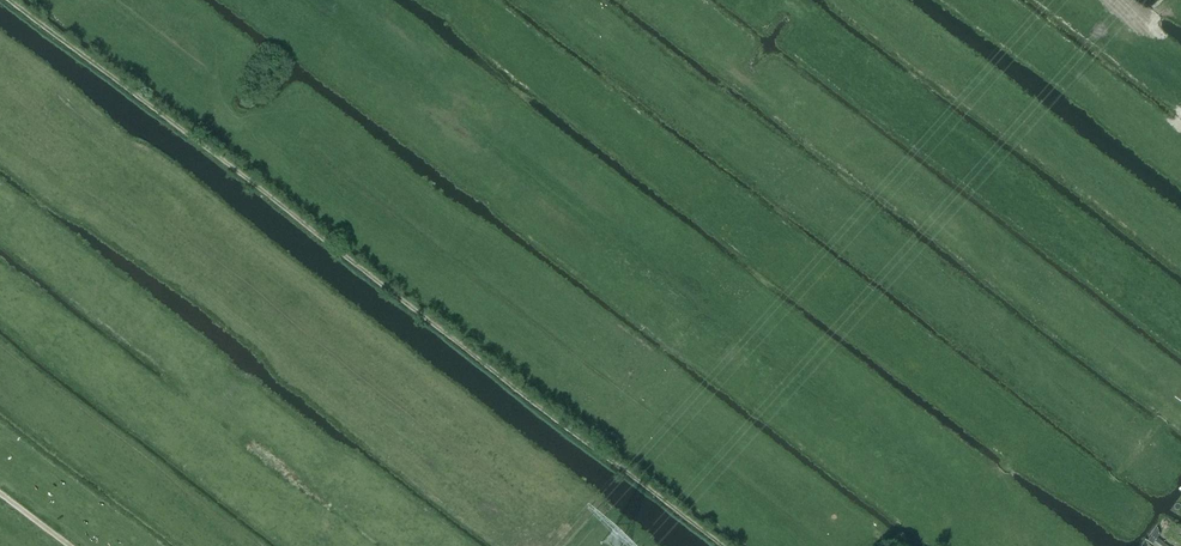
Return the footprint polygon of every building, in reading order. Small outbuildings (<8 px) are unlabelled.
[(1146,540),(1153,545),(1165,545),(1151,534),(1146,540)]
